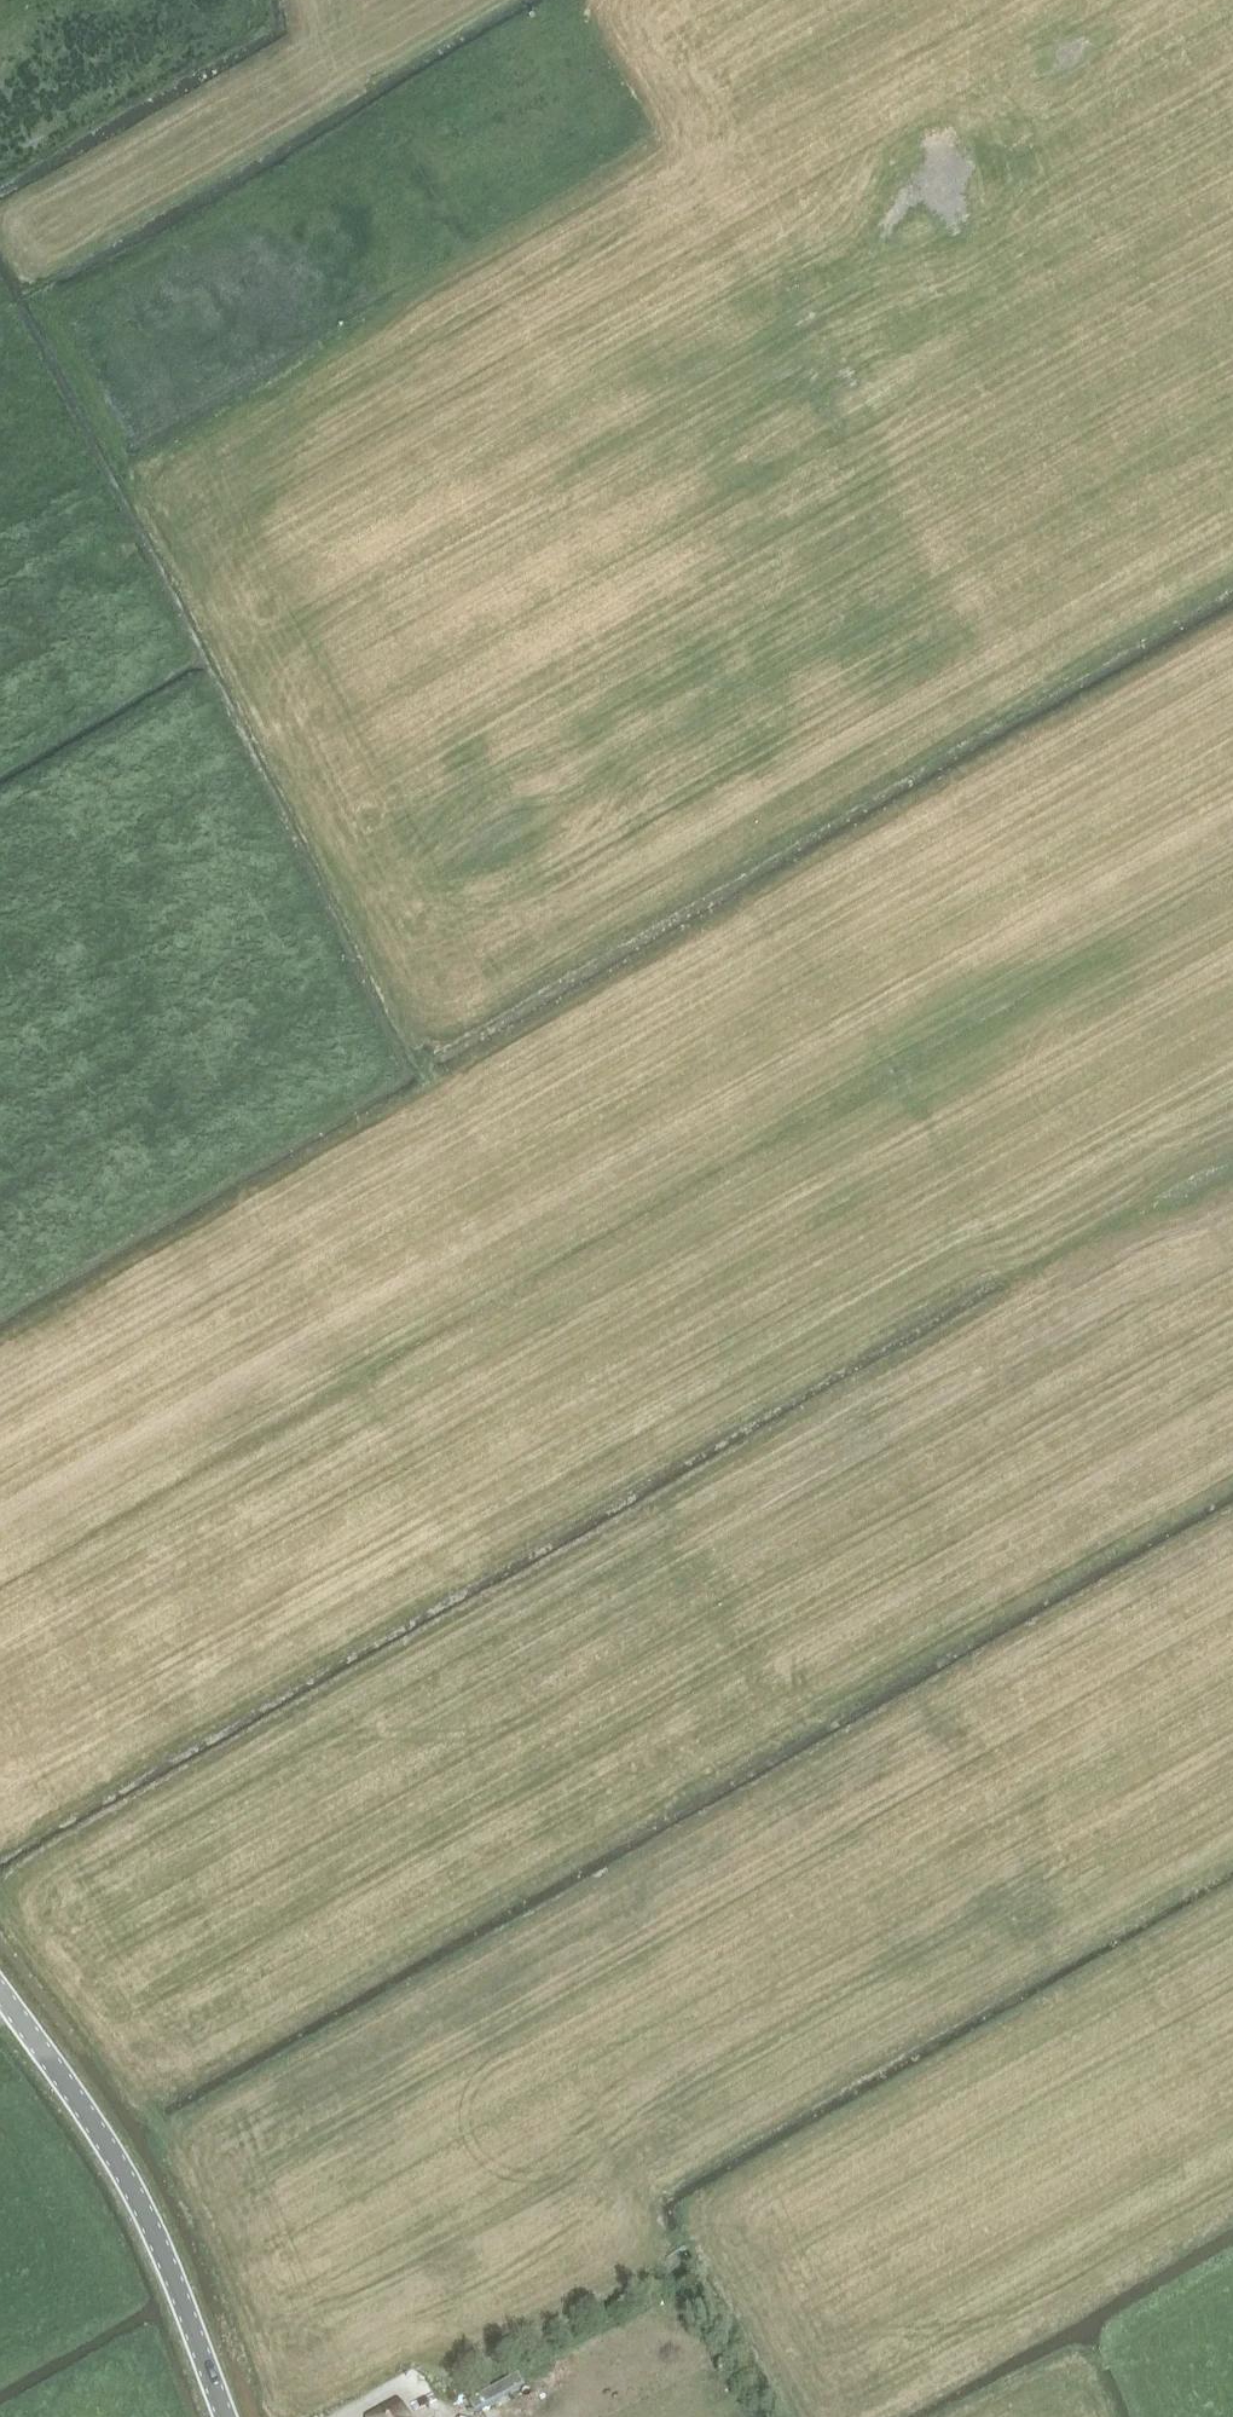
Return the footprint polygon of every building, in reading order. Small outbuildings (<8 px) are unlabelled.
[(397,2402),(369,2416),(406,2416),(397,2402)]
